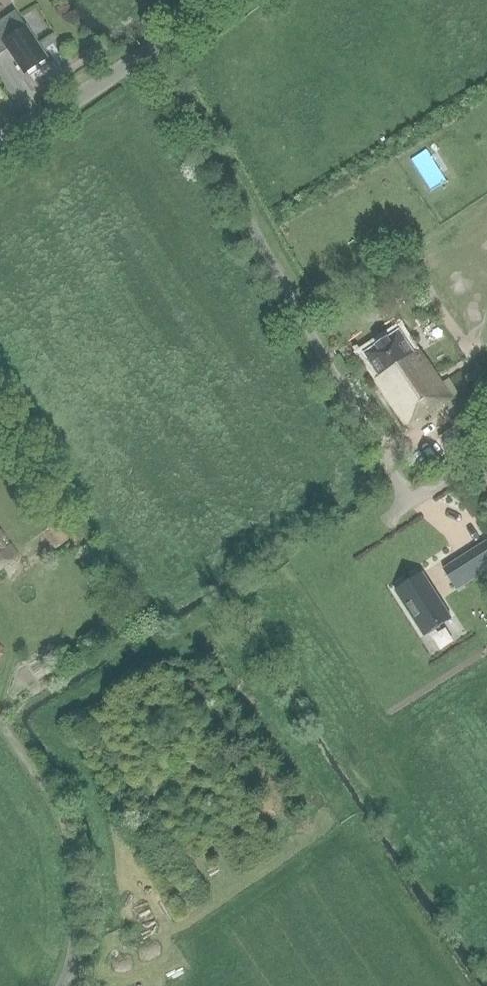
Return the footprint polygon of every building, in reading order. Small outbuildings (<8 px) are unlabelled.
[(46,59),(25,27),(26,27),(25,26),(14,11),(0,20),(0,54),(7,49),(24,74),(46,59)] [(399,331),(366,353),(382,376),(375,381),(406,427),(419,419),(420,421),(453,399),(420,351),(415,354),(399,331)] [(472,372),(478,381),(486,376),(480,367),(472,372)] [(448,378),(441,383),(452,398),(458,393),(455,389),(452,383),(448,378)] [(17,558),(0,534),(0,570),(17,558)] [(461,558),(443,569),(456,590),(474,578),(461,558)] [(424,636),(451,619),(422,573),(395,590),(424,636)]
